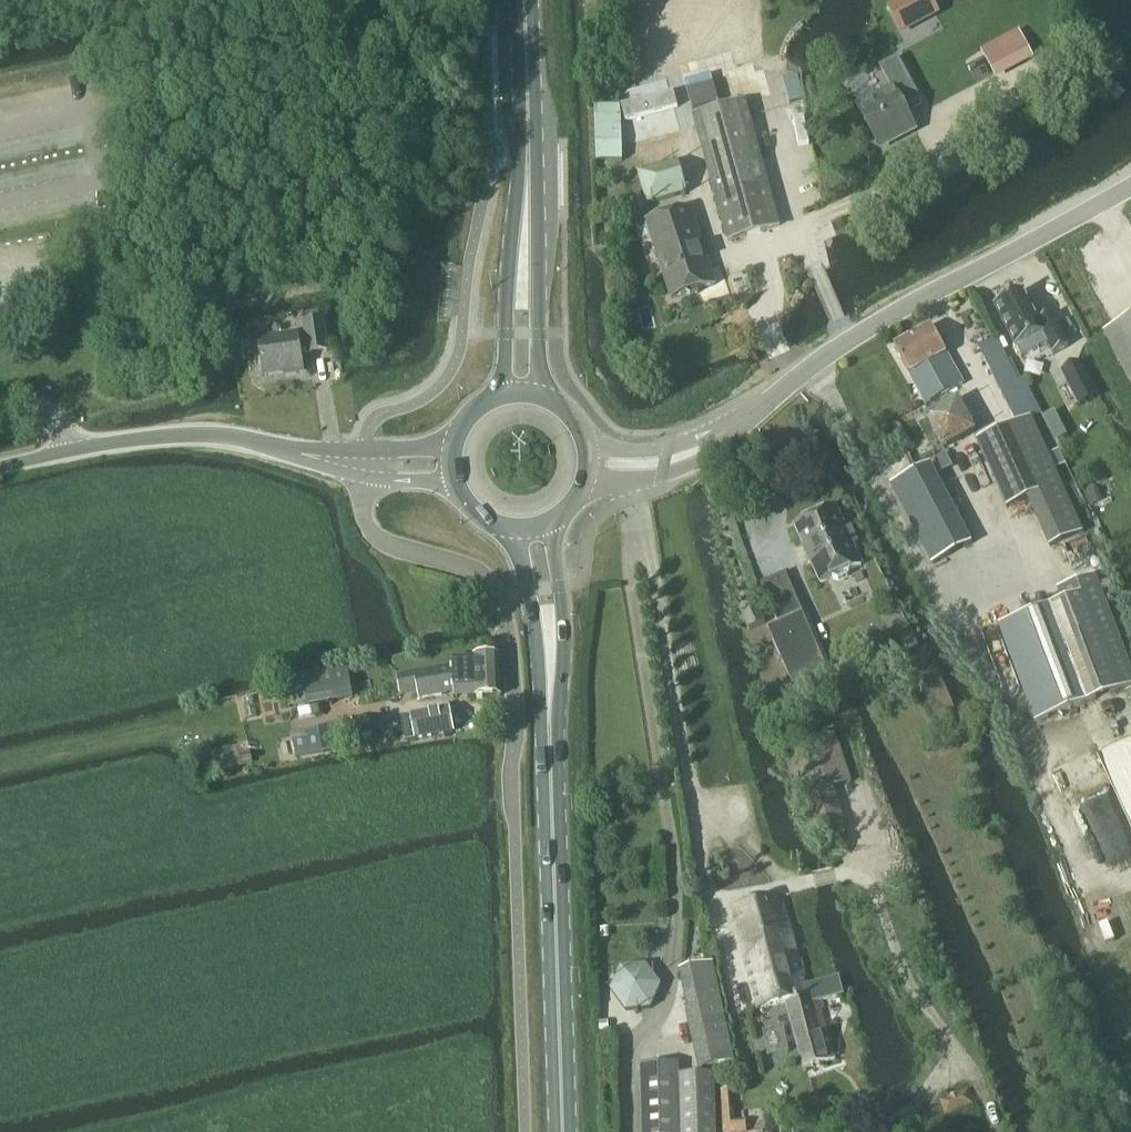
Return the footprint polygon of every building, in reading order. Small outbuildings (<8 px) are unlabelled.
[(887,9),(901,36),(939,16),(931,0),(903,0),(887,9)] [(897,102),(913,94),(896,63),(880,71),(891,93),(857,112),(878,151),(913,132),(897,102)] [(718,105),(713,86),(687,93),(693,112),(718,105)] [(726,243),(777,229),(743,105),(692,119),(726,243)] [(619,106),(593,108),(596,164),(622,162),(621,133),(659,131),(658,111),(632,113),(632,111),(620,111),(619,106)] [(648,206),(686,194),(677,164),(638,175),(648,206)] [(698,294),(714,289),(691,213),(647,227),(670,303),(685,298),(689,300),(696,298),(698,294)] [(994,309),(995,309),(1016,349),(1015,349),(1015,350),(1016,350),(1021,360),(1048,346),(1053,355),(1052,356),(1053,357),(1068,349),(1067,348),(1051,318),(1052,318),(1051,317),(1038,324),(1022,295),(1023,294),(994,309)] [(1102,335),(1130,392),(1130,320),(1102,335)] [(259,342),(264,378),(302,372),(300,355),(309,353),(309,356),(327,353),(322,323),(304,325),(306,339),(298,340),(297,337),(286,338),(284,338),(284,339),(259,342)] [(945,358),(931,333),(893,353),(907,379),(923,409),(961,388),(945,358)] [(1034,409),(1021,382),(1015,385),(994,344),(977,353),(1011,421),(1034,409)] [(1092,392),(1089,388),(1073,361),(1058,370),(1076,401),(1092,392)] [(976,434),(957,400),(925,420),(944,450),(976,434)] [(976,444),(1006,512),(1027,503),(1049,551),(1083,535),(1031,419),(976,444)] [(929,467),(890,487),(931,566),(948,558),(971,546),(929,467)] [(845,533),(835,509),(794,527),(820,585),(832,580),(838,582),(846,578),(849,573),(861,567),(851,547),(855,545),(849,531),(845,533)] [(999,629),(1034,727),(1130,691),(1130,682),(1093,581),(1056,594),(1060,607),(999,629)] [(793,685),(827,670),(792,591),(772,600),(782,623),(768,629),(793,685)] [(748,632),(764,625),(758,611),(742,618),(748,632)] [(469,699),(501,697),(499,659),(475,660),(475,661),(454,662),(454,670),(418,676),(422,701),(468,693),(469,699)] [(307,709),(353,701),(348,672),(302,680),(307,709)] [(412,719),(413,725),(416,741),(453,734),(449,713),(412,719)] [(318,756),(394,742),(389,717),(291,735),(295,758),(318,754),(318,756)] [(832,789),(829,790),(812,738),(781,748),(810,838),(844,828),(832,789)] [(835,980),(801,988),(779,900),(730,912),(755,1012),(784,1005),(813,998),(815,1004),(839,998),(835,980)] [(651,1011),(661,988),(646,967),(620,969),(609,993),(625,1014),(651,1011)] [(699,1071),(732,1064),(711,968),(678,976),(699,1071)] [(833,1063),(815,1004),(813,998),(784,1005),(802,1071),(833,1063)] [(676,1069),(639,1070),(641,1131),(678,1131),(676,1069)] [(712,1079),(679,1080),(680,1131),(714,1131),(712,1079)] [(734,1122),(732,1092),(718,1094),(721,1131),(746,1131),(746,1122),(734,1122)]
